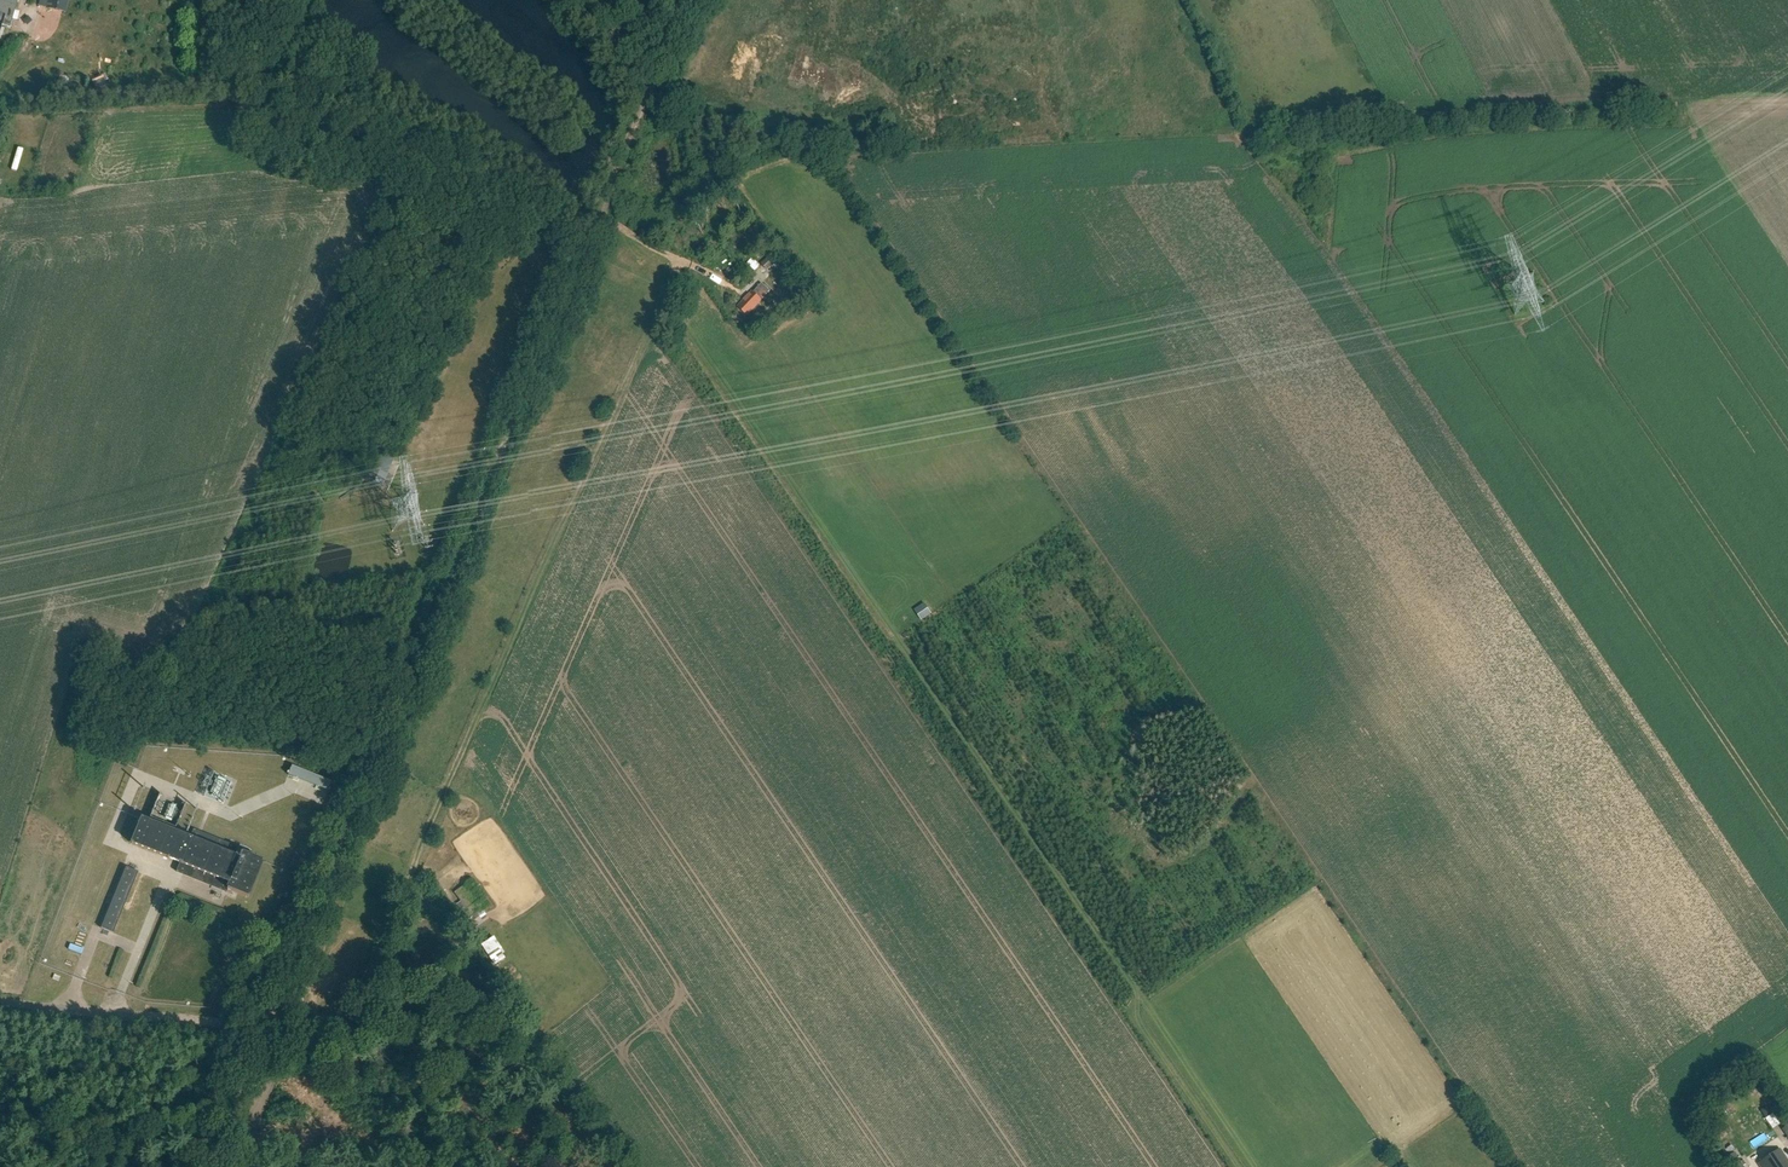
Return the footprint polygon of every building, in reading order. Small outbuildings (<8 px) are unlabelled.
[(2,24),(10,27),(18,0),(0,0),(0,30),(2,24)] [(69,0),(49,0),(47,8),(67,12),(69,0)] [(703,114),(706,107),(697,103),(694,110),(703,114)] [(767,271),(777,261),(771,255),(761,264),(767,271)] [(786,267),(780,261),(776,265),(781,271),(786,267)] [(761,300),(769,291),(761,284),(753,293),(752,292),(738,307),(747,315),(761,301),(761,300)] [(379,481),(384,470),(373,465),(368,476),(379,481)] [(291,766),(288,775),(327,791),(331,782),(291,766)] [(207,789),(216,790),(218,779),(209,778),(207,789)] [(165,798),(163,809),(169,811),(172,799),(165,798)] [(189,838),(141,819),(131,843),(179,863),(175,872),(225,892),(227,888),(248,896),(262,862),(241,853),(242,849),(193,830),(189,838)] [(113,933),(138,872),(125,867),(100,928),(113,933)] [(222,924),(226,918),(213,911),(209,917),(222,924)] [(493,963),(503,956),(488,932),(477,939),(493,963)] [(1779,1118),(1786,1126),(1783,1129),(1787,1136),(1787,1111),(1779,1118)] [(1780,1149),(1758,1164),(1760,1166),(1787,1166),(1787,1160),(1780,1149)] [(1727,1166),(1747,1166),(1739,1155),(1725,1165),(1727,1166)]
